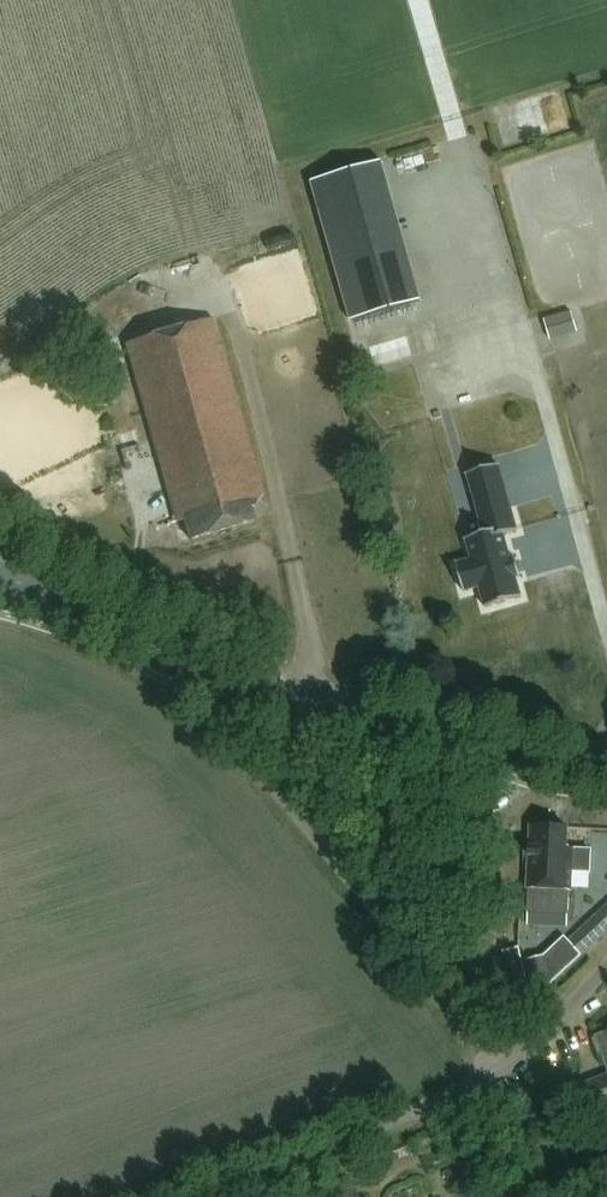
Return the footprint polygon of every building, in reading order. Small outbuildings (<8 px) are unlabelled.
[(422,302),(382,163),(310,184),(350,322),(422,302)] [(574,310),(546,318),(553,341),(581,333),(574,310)] [(249,510),(262,495),(213,320),(125,344),(173,514),(181,512),(190,541),(253,523),(249,510)] [(367,322),(352,326),(356,340),(371,336),(367,322)] [(466,547),(448,551),(458,585),(464,583),(475,581),(482,609),(517,599),(509,571),(512,570),(513,572),(515,571),(509,547),(507,547),(507,549),(504,550),(497,526),(511,522),(496,463),(465,472),(479,521),(461,526),(466,547)] [(568,929),(568,917),(570,892),(571,892),(572,873),(589,874),(590,851),(573,850),(573,849),(568,849),(568,829),(531,828),(528,890),(529,890),(528,915),(528,927),(568,929)] [(592,960),(585,953),(606,932),(606,905),(547,961),(546,956),(527,960),(534,987),(551,983),(559,991),(592,960)] [(595,1038),(606,1069),(606,1034),(595,1038)] [(574,1089),(584,1117),(606,1108),(606,1077),(574,1089)]
